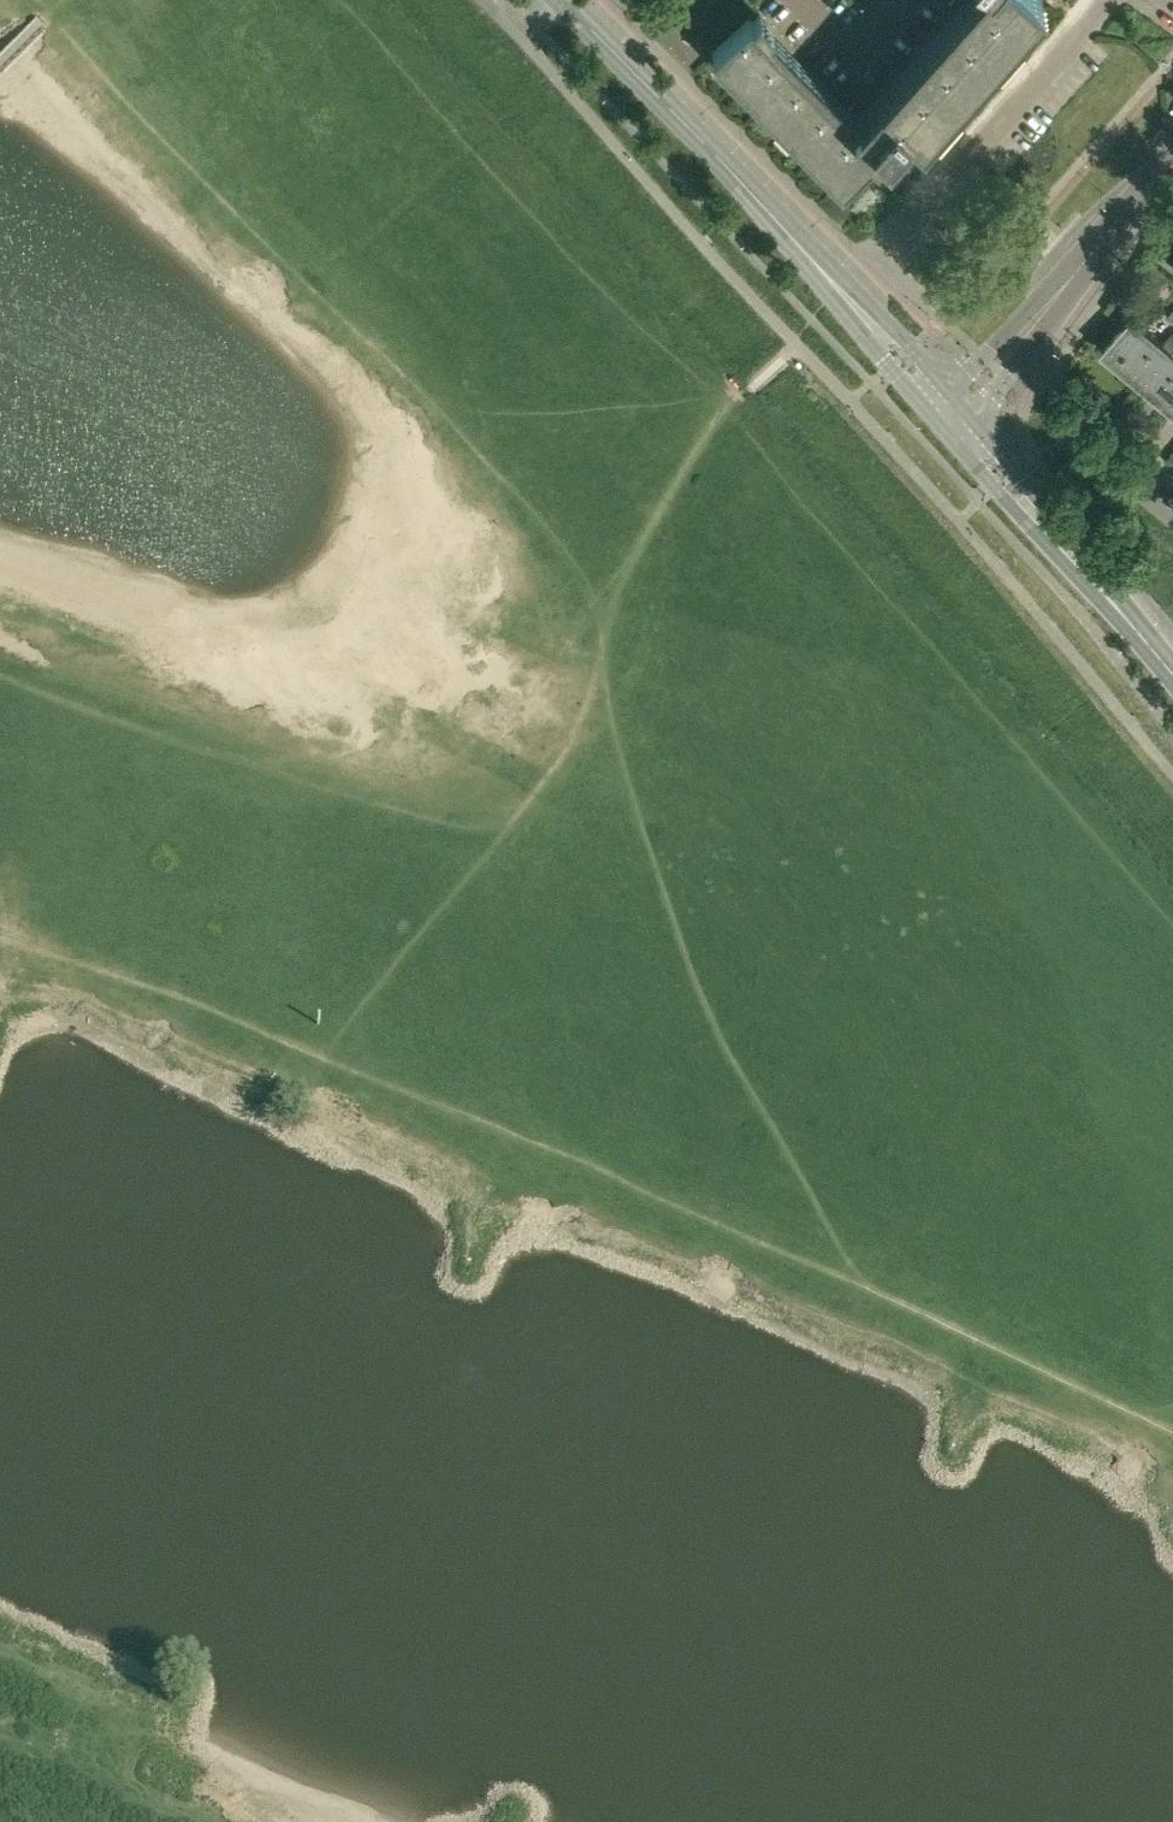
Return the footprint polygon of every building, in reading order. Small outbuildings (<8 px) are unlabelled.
[(858,126),(792,59),(768,35),(776,26),(759,10),(751,18),(749,16),(712,52),(792,132),(841,183),(882,141),(887,146),(893,140),(894,140),(893,142),(892,143),(892,145),(891,146),(891,149),(891,152),(892,154),(892,155),(893,156),(894,158),(895,159),(896,160),(898,162),(909,149),(904,145),(917,131),(922,135),(1041,0),(970,0),(858,126)] [(1147,380),(1172,349),(1172,331),(1164,342),(1133,316),(1125,325),(1126,326),(1107,348),(1122,360),(1147,380)] [(1147,380),(1169,399),(1168,400),(1172,404),(1172,349),(1147,380)]
